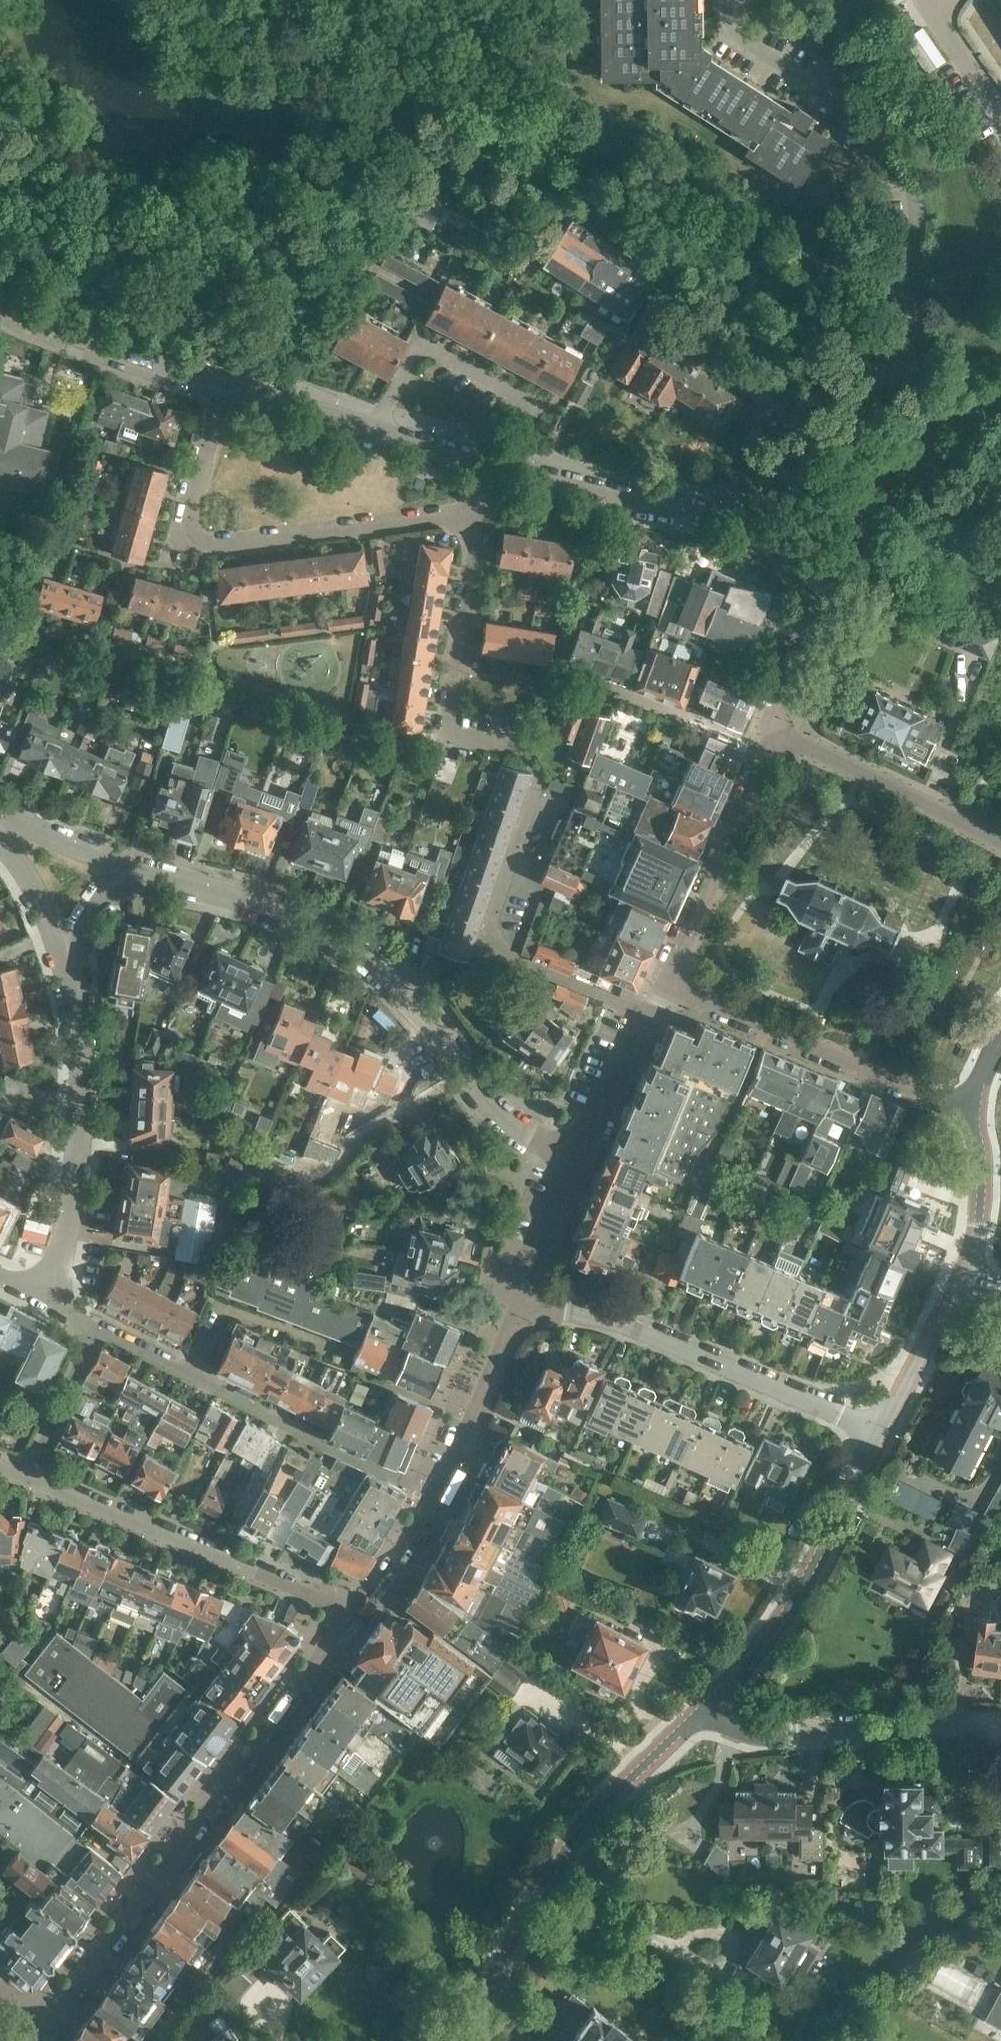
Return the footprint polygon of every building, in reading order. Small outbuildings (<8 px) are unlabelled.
[(667,91),(715,122),(752,146),(749,151),(748,154),(752,157),(796,185),(815,154),(825,139),(821,137),(805,126),(812,116),(797,107),(792,109),(788,116),(701,59),(700,58),(699,32),(699,0),(601,0),(602,77),(658,77),(670,85),(669,88),(666,91),(667,91)] [(923,27),(905,40),(927,73),(946,60),(923,27)] [(403,197),(398,207),(411,214),(409,218),(431,229),(438,215),(470,231),(480,211),(418,180),(408,199),(403,197)] [(540,264),(580,289),(609,243),(570,218),(540,264)] [(609,243),(580,289),(626,319),(655,272),(609,243)] [(381,264),(432,292),(438,280),(387,253),(381,264)] [(371,284),(422,311),(428,300),(377,273),(371,284)] [(550,291),(556,295),(560,295),(565,287),(563,285),(556,279),(554,279),(548,287),(550,291)] [(426,322),(450,335),(470,298),(446,285),(426,322)] [(450,335),(476,349),(494,311),(470,298),(450,335)] [(331,348),(358,362),(378,326),(351,311),(331,348)] [(494,311),(476,349),(502,363),(520,325),(494,311)] [(585,324),(603,333),(604,332),(603,332),(608,323),(592,314),(587,323),(586,322),(585,324)] [(603,333),(585,324),(580,334),(598,344),(603,333)] [(548,340),(520,325),(502,363),(529,377),(548,340)] [(378,326),(358,362),(386,377),(405,340),(378,326)] [(610,370),(630,383),(656,343),(636,330),(610,370)] [(548,340),(529,377),(559,393),(579,356),(548,340)] [(691,365),(656,343),(630,383),(666,406),(691,365)] [(691,365),(674,394),(733,432),(751,404),(691,365)] [(43,492),(46,480),(51,481),(55,465),(50,464),(54,451),(38,447),(47,412),(34,409),(37,396),(28,393),(32,382),(0,373),(0,481),(43,492)] [(124,425),(134,395),(109,386),(105,397),(101,395),(96,411),(100,412),(97,423),(119,431),(121,424),(124,425)] [(119,431),(117,435),(138,442),(141,431),(167,439),(177,410),(134,395),(124,425),(121,424),(119,431)] [(798,439),(792,422),(780,426),(786,443),(798,439)] [(103,448),(113,451),(116,442),(106,439),(103,448)] [(116,442),(113,451),(121,453),(123,443),(116,442)] [(89,475),(98,477),(102,460),(93,457),(89,475)] [(125,484),(161,493),(167,472),(137,463),(133,476),(128,474),(125,484)] [(98,477),(89,475),(85,492),(94,494),(98,477)] [(124,508),(154,516),(161,493),(125,484),(122,496),(127,497),(124,508)] [(79,519),(88,521),(92,504),(83,502),(79,519)] [(113,529),(148,539),(154,516),(124,508),(120,520),(116,519),(113,529)] [(88,521),(79,519),(75,536),(84,538),(88,521)] [(148,539),(113,529),(110,540),(114,541),(111,552),(142,561),(148,539)] [(495,562),(520,566),(525,535),(505,532),(501,549),(497,549),(495,562)] [(525,535),(520,566),(544,570),(549,539),(525,535)] [(549,539),(544,570),(569,574),(574,543),(549,539)] [(417,566),(447,571),(451,548),(421,543),(417,566)] [(612,580),(608,597),(619,600),(618,601),(633,604),(633,603),(644,605),(647,605),(646,609),(657,612),(672,570),(660,568),(660,569),(653,567),(653,566),(655,566),(658,553),(619,544),(616,557),(617,558),(612,580)] [(372,550),(374,562),(382,560),(380,548),(372,550)] [(336,554),(340,583),(370,579),(368,568),(364,569),(361,550),(336,554)] [(340,583),(336,554),(313,557),(317,586),(340,583)] [(317,586),(313,557),(289,560),(293,589),(317,586)] [(293,589),(289,560),(266,563),(269,592),(293,589)] [(382,560),(374,562),(375,574),(384,573),(382,560)] [(266,563),(242,566),(246,596),(269,592),(266,563)] [(246,596),(242,566),(218,569),(220,587),(215,588),(217,599),(246,596)] [(447,571),(417,566),(413,589),(443,594),(447,571)] [(656,625),(656,627),(678,635),(705,644),(741,658),(746,648),(750,649),(761,622),(758,621),(770,591),(749,583),(751,580),(738,575),(737,578),(712,567),(705,585),(693,580),(693,581),(674,574),(656,625)] [(494,592),(504,594),(507,576),(497,574),(494,592)] [(122,604),(149,612),(157,582),(135,575),(130,592),(125,591),(122,604)] [(35,605),(55,611),(64,584),(43,578),(35,605)] [(180,589),(157,582),(149,612),(171,619),(180,589)] [(55,611),(76,618),(84,590),(64,584),(55,611)] [(516,597),(533,600),(535,590),(518,587),(516,597)] [(180,589),(171,619),(198,626),(202,613),(198,611),(202,595),(180,589)] [(410,611),(439,616),(443,594),(413,589),(410,611)] [(84,590),(76,618),(95,623),(103,596),(84,590)] [(372,605),(381,606),(383,594),(373,592),(372,605)] [(549,603),(563,605),(565,594),(550,592),(549,603)] [(498,609),(510,611),(512,600),(500,598),(498,609)] [(512,600),(510,611),(523,613),(525,602),(512,600)] [(532,615),(546,617),(549,606),(535,603),(532,615)] [(567,662),(588,670),(611,606),(610,606),(610,607),(600,604),(598,610),(599,610),(591,631),(581,627),(567,662)] [(381,606),(372,605),(370,617),(379,619),(381,606)] [(439,616),(410,611),(406,633),(436,638),(439,616)] [(345,617),(346,627),(363,625),(362,615),(345,617)] [(346,627),(345,617),(327,620),(329,629),(346,627)] [(956,645),(991,659),(1000,633),(966,619),(956,645)] [(297,623),(298,633),(316,631),(315,621),(297,623)] [(481,651),(503,654),(508,625),(486,621),(481,651)] [(298,633),(297,623),(280,626),(281,635),(298,633)] [(631,687),(657,696),(678,635),(656,627),(656,625),(654,624),(631,687)] [(503,654),(527,658),(532,629),(508,625),(503,654)] [(620,641),(607,677),(628,685),(640,649),(629,645),(635,629),(626,625),(620,641)] [(112,635),(130,640),(132,631),(115,626),(112,635)] [(604,626),(588,670),(607,677),(620,641),(623,633),(604,626)] [(250,630),(251,639),(269,637),(267,628),(250,630)] [(532,629),(527,658),(550,662),(555,633),(532,629)] [(251,639),(250,630),(233,632),(234,642),(251,639)] [(406,633),(402,656),(432,661),(436,638),(406,633)] [(145,644),(162,649),(165,640),(148,635),(145,644)] [(678,635),(657,696),(682,705),(705,644),(678,635)] [(373,651),(375,638),(366,637),(364,649),(373,651)] [(173,652),(190,657),(193,649),(175,643),(173,652)] [(373,651),(364,649),(362,662),(371,663),(373,651)] [(3,704),(1,703),(6,690),(4,690),(10,674),(24,677),(26,665),(13,663),(15,658),(4,656),(2,661),(0,660),(0,712),(3,704)] [(399,678),(428,683),(432,661),(402,656),(399,678)] [(703,687),(750,709),(759,687),(727,673),(723,683),(708,676),(703,687)] [(395,700),(425,705),(428,683),(399,678),(395,700)] [(357,695),(366,696),(368,684),(359,683),(357,695)] [(750,709),(703,687),(698,698),(713,705),(709,715),(741,729),(750,709)] [(859,730),(927,763),(930,758),(931,758),(936,748),(934,747),(937,742),(935,741),(943,725),(935,721),(936,719),(878,691),(859,730)] [(592,763),(597,751),(610,715),(592,709),(594,706),(563,694),(549,731),(573,741),(568,754),(592,763)] [(366,696),(357,695),(355,706),(364,708),(366,696)] [(425,705),(395,700),(377,697),(373,720),(391,723),(391,724),(421,728),(425,705)] [(25,737),(17,756),(42,767),(56,735),(59,728),(45,722),(47,718),(29,711),(19,734),(25,737)] [(162,745),(179,751),(189,718),(172,713),(162,745)] [(13,740),(18,725),(0,719),(0,736),(13,740)] [(76,732),(85,736),(89,725),(80,721),(76,732)] [(89,725),(85,736),(92,739),(97,729),(89,725)] [(711,745),(739,757),(743,747),(706,733),(705,736),(713,740),(711,745)] [(56,735),(42,767),(68,779),(82,746),(56,735)] [(647,790),(712,819),(740,757),(739,757),(711,745),(706,743),(698,760),(678,751),(679,749),(662,742),(661,744),(659,743),(649,766),(651,767),(649,773),(640,794),(644,795),(647,790)] [(68,779),(88,787),(102,755),(82,746),(68,779)] [(649,773),(597,751),(588,772),(640,794),(649,773)] [(222,777),(234,782),(245,757),(232,752),(222,777)] [(192,768),(173,833),(197,840),(219,762),(196,754),(194,761),(195,761),(193,768),(192,768)] [(438,776),(453,778),(456,756),(441,754),(438,776)] [(102,755),(88,787),(115,799),(130,763),(119,759),(118,762),(102,755)] [(139,759),(131,786),(144,790),(152,763),(139,759)] [(168,832),(173,833),(192,768),(173,762),(166,784),(161,782),(149,819),(170,825),(168,832)] [(479,778),(524,793),(531,774),(501,765),(497,775),(491,773),(482,770),(479,778)] [(588,772),(573,806),(632,832),(634,828),(695,855),(712,819),(647,790),(644,795),(640,794),(588,772)] [(492,792),(488,802),(518,812),(524,793),(479,778),(476,786),(492,792)] [(298,804),(309,808),(317,785),(307,781),(298,804)] [(289,786),(284,799),(296,803),(301,790),(289,786)] [(217,836),(242,845),(256,804),(232,794),(217,836)] [(467,816),(511,831),(518,812),(488,802),(485,812),(470,807),(467,816)] [(256,804),(242,845),(254,849),(257,847),(268,851),(281,813),(256,804)] [(335,818),(318,866),(343,875),(351,852),(363,856),(379,810),(364,805),(358,821),(336,814),(335,818)] [(553,837),(543,860),(547,862),(548,861),(586,878),(607,888),(615,891),(631,899),(668,916),(668,915),(668,916),(695,856),(695,855),(634,828),(632,832),(573,806),(572,807),(566,821),(558,817),(550,836),(553,837)] [(308,815),(293,857),(318,866),(335,818),(311,810),(310,815),(308,815)] [(370,839),(381,843),(389,819),(378,816),(370,839)] [(479,829),(476,839),(505,849),(511,831),(467,816),(464,823),(479,829)] [(457,844),(454,852),(499,867),(505,849),(476,839),(472,849),(457,844)] [(387,907),(405,856),(406,852),(391,847),(389,853),(379,849),(363,895),(373,899),(375,903),(387,907)] [(405,856),(387,907),(411,916),(426,875),(426,876),(433,873),(433,872),(443,875),(451,852),(440,847),(435,861),(407,851),(406,852),(405,856)] [(463,876),(493,886),(499,867),(454,852),(451,860),(467,865),(463,876)] [(586,878),(548,861),(539,880),(577,898),(586,878)] [(779,896),(789,900),(801,917),(813,923),(811,924),(800,948),(807,951),(807,952),(824,960),(824,959),(832,963),(844,938),(842,936),(854,941),(859,941),(860,951),(871,950),(871,940),(875,940),(893,948),(903,927),(885,919),(873,902),(820,877),(799,879),(790,875),(779,896)] [(445,881),(442,889),(487,904),(493,886),(463,876),(460,886),(452,883),(445,881)] [(487,904),(442,889),(439,897),(454,903),(451,912),(480,922),(487,904)] [(613,907),(610,912),(660,934),(668,916),(631,899),(615,891),(609,905),(613,907)] [(548,906),(559,911),(564,900),(553,895),(548,906)] [(430,925),(474,941),(480,922),(451,912),(447,923),(432,918),(430,925)] [(602,930),(616,936),(652,952),(652,951),(660,934),(610,912),(602,930)] [(165,930),(167,926),(167,924),(155,923),(154,926),(121,920),(108,992),(115,994),(114,1002),(132,1005),(134,997),(141,999),(143,988),(145,973),(149,961),(154,949),(165,930)] [(474,941),(430,925),(427,934),(442,939),(438,951),(468,959),(474,941)] [(145,973),(143,988),(152,992),(157,980),(177,988),(185,970),(177,967),(191,937),(189,936),(187,932),(181,929),(176,931),(175,930),(174,931),(167,928),(167,926),(165,930),(154,949),(149,961),(145,973)] [(652,952),(616,936),(599,973),(635,989),(652,952)] [(539,942),(532,959),(569,974),(574,961),(560,955),(561,951),(539,942)] [(213,947),(192,995),(219,1007),(239,958),(230,954),(228,950),(220,947),(216,948),(213,947)] [(219,1007),(214,1017),(246,1030),(250,1021),(256,1024),(273,983),(260,977),(263,969),(261,968),(260,964),(253,961),(249,963),(239,958),(219,1007)] [(20,990),(16,966),(0,969),(0,994),(20,990)] [(551,996),(563,1000),(572,989),(557,983),(551,996)] [(563,1000),(559,1006),(569,1013),(568,1014),(580,1022),(590,1009),(586,1006),(585,1007),(583,1005),(587,995),(572,989),(563,1000)] [(25,1012),(20,990),(0,994),(0,1017),(25,1012)] [(300,1061),(313,1030),(316,1022),(301,1015),(304,1009),(284,1000),(271,1031),(270,1031),(268,1034),(267,1033),(265,1038),(261,1036),(252,1059),(269,1066),(278,1063),(277,1061),(279,1056),(298,1064),(300,1061)] [(498,1031),(527,1051),(551,1018),(548,1016),(547,1019),(526,1004),(518,1016),(517,1015),(514,1020),(508,1016),(498,1031)] [(0,1017),(0,1041),(29,1035),(25,1012),(0,1017)] [(551,1018),(527,1051),(532,1055),(531,1056),(539,1061),(539,1063),(540,1066),(544,1069),(548,1069),(549,1068),(556,1059),(557,1060),(567,1045),(565,1044),(575,1029),(564,1021),(561,1025),(551,1018)] [(667,1176),(684,1183),(692,1164),(699,1149),(717,1128),(754,1043),(699,1020),(694,1032),(669,1023),(654,1059),(651,1058),(646,1071),(644,1070),(610,1151),(667,1176)] [(144,1050),(155,1053),(165,1032),(153,1027),(144,1050)] [(305,1085),(326,1094),(343,1050),(329,1045),(331,1038),(313,1030),(300,1061),(313,1066),(305,1085)] [(165,1032),(155,1053),(194,1064),(198,1054),(172,1046),(176,1036),(165,1032)] [(0,1041),(0,1062),(1,1066),(34,1059),(29,1035),(0,1041)] [(746,1092),(784,1108),(804,1064),(763,1047),(753,1070),(755,1071),(746,1092)] [(223,1071),(236,1076),(244,1054),(232,1050),(223,1071)] [(343,1050),(326,1094),(346,1102),(353,1083),(368,1089),(366,1092),(387,1101),(398,1075),(377,1066),(380,1058),(359,1050),(357,1055),(343,1050)] [(134,1065),(132,1091),(172,1093),(172,1091),(181,1092),(181,1095),(192,1096),(194,1069),(191,1069),(191,1066),(173,1065),(173,1067),(153,1066),(153,1062),(135,1060),(135,1065),(134,1065)] [(784,1108),(773,1131),(789,1137),(799,1113),(817,1121),(837,1078),(804,1064),(784,1108)] [(2,1083),(21,1091),(25,1082),(6,1073),(2,1083)] [(801,1159),(793,1177),(804,1183),(810,1168),(807,1166),(809,1163),(826,1171),(838,1144),(821,1136),(823,1133),(826,1134),(833,1121),(829,1119),(831,1116),(854,1126),(866,1099),(841,1088),(844,1081),(837,1078),(817,1121),(813,1131),(812,1131),(799,1158),(801,1159)] [(16,1103),(21,1091),(2,1083),(0,1086),(0,1096),(16,1103)] [(132,1091),(131,1114),(171,1116),(172,1093),(132,1091)] [(854,1126),(853,1129),(861,1132),(860,1136),(863,1138),(862,1141),(865,1143),(865,1145),(882,1153),(904,1107),(885,1098),(884,1099),(869,1092),(866,1099),(854,1126)] [(181,1095),(181,1104),(194,1104),(195,1096),(192,1096),(181,1095)] [(0,1096),(0,1108),(11,1114),(16,1103),(0,1096)] [(0,1108),(0,1136),(34,1153),(45,1131),(11,1114),(0,1108)] [(171,1116),(131,1114),(130,1135),(131,1135),(131,1138),(141,1139),(141,1141),(154,1142),(154,1154),(178,1158),(179,1141),(170,1141),(171,1116)] [(450,1154),(433,1127),(413,1139),(411,1135),(385,1150),(390,1160),(393,1158),(398,1167),(395,1168),(406,1186),(413,1187),(417,1185),(418,1187),(423,1183),(427,1185),(434,1181),(434,1177),(436,1176),(443,1188),(456,1182),(449,1168),(453,1169),(458,1166),(460,1160),(456,1154),(450,1154)] [(365,1143),(368,1150),(387,1140),(383,1132),(365,1143)] [(342,1148),(311,1135),(303,1155),(332,1160),(342,1148)] [(888,1157),(912,1168),(917,1155),(894,1145),(888,1157)] [(11,1162),(27,1170),(32,1158),(17,1151),(11,1162)] [(610,1151),(601,1173),(641,1190),(646,1177),(663,1185),(667,1176),(610,1151)] [(206,1163),(217,1164),(218,1153),(207,1152),(206,1163)] [(219,1178),(230,1184),(242,1162),(230,1156),(219,1178)] [(786,1158),(776,1181),(787,1186),(798,1163),(786,1158)] [(7,1171),(10,1164),(2,1160),(0,1165),(0,1184),(7,1171)] [(242,1162),(230,1184),(241,1189),(242,1187),(253,1167),(242,1162)] [(121,1185),(183,1195),(192,1197),(193,1191),(184,1190),(186,1172),(171,1170),(171,1168),(129,1163),(129,1165),(125,1165),(122,1185),(121,1185)] [(692,1164),(684,1183),(694,1188),(702,1168),(692,1164)] [(242,1187),(254,1193),(265,1170),(254,1165),(253,1167),(242,1187)] [(848,1224),(843,1236),(909,1264),(933,1209),(893,1192),(896,1185),(936,1202),(942,1189),(904,1172),(889,1166),(878,1192),(869,1189),(856,1207),(867,1217),(862,1229),(848,1224)] [(694,1188),(704,1193),(713,1172),(702,1168),(694,1188)] [(265,1170),(254,1193),(265,1199),(266,1196),(288,1207),(299,1185),(276,1173),(275,1175),(265,1170)] [(0,1184),(0,1230),(12,1207),(1,1202),(14,1175),(7,1171),(0,1184)] [(713,1172),(704,1193),(712,1196),(721,1175),(713,1172)] [(591,1195),(641,1217),(651,1194),(641,1190),(601,1173),(595,1187),(594,1187),(591,1194),(591,1195)] [(183,1195),(121,1185),(114,1233),(175,1243),(183,1195)] [(710,1198),(693,1191),(685,1209),(702,1217),(710,1198)] [(183,1195),(175,1243),(176,1243),(173,1256),(206,1261),(208,1249),(216,1250),(218,1234),(224,1235),(227,1220),(221,1219),(223,1202),(192,1197),(183,1195)] [(582,1217),(630,1238),(630,1236),(627,1235),(631,1223),(632,1223),(635,1215),(641,1218),(641,1217),(591,1195),(582,1217)] [(833,1202),(827,1212),(839,1219),(845,1209),(833,1202)] [(420,1212),(422,1224),(445,1220),(442,1208),(420,1212)] [(702,1217),(685,1209),(676,1232),(693,1239),(697,1230),(702,1217)] [(630,1238),(582,1217),(575,1232),(581,1235),(572,1258),(603,1271),(603,1269),(626,1279),(635,1257),(624,1252),(630,1238)] [(411,1251),(454,1262),(461,1232),(443,1228),(442,1233),(417,1227),(411,1251)] [(704,1287),(723,1241),(697,1230),(693,1239),(685,1259),(678,1276),(688,1281),(685,1287),(701,1294),(704,1287)] [(676,1232),(668,1252),(685,1259),(693,1239),(676,1232)] [(855,1280),(890,1295),(895,1297),(909,1264),(847,1238),(842,1250),(853,1255),(844,1276),(855,1281),(855,1280)] [(725,1304),(727,1298),(748,1252),(723,1241),(704,1287),(713,1291),(710,1298),(725,1304)] [(411,1251),(397,1248),(389,1279),(387,1279),(385,1290),(417,1297),(419,1286),(412,1285),(413,1277),(437,1283),(436,1286),(449,1289),(449,1286),(450,1286),(455,1264),(453,1264),(454,1262),(411,1251)] [(678,1276),(685,1259),(668,1252),(662,1250),(652,1273),(658,1275),(657,1276),(675,1283),(678,1276)] [(803,1262),(778,1251),(773,1262),(750,1314),(751,1314),(753,1310),(762,1313),(760,1318),(762,1322),(772,1326),(775,1325),(803,1262)] [(773,1262),(748,1252),(727,1298),(738,1303),(736,1307),(737,1310),(747,1315),(750,1314),(773,1262)] [(137,1262),(148,1264),(149,1255),(138,1254),(137,1262)] [(218,1264),(211,1281),(231,1288),(229,1293),(258,1304),(257,1306),(360,1345),(367,1327),(371,1318),(339,1306),(314,1297),(321,1280),(218,1264)] [(182,1277),(194,1279),(196,1267),(184,1265),(182,1277)] [(196,1267),(194,1279),(206,1281),(208,1269),(196,1267)] [(354,1283),(385,1287),(387,1272),(355,1269),(354,1283)] [(101,1302),(121,1312),(137,1280),(117,1270),(101,1302)] [(798,1273),(775,1325),(776,1325),(778,1320),(787,1323),(784,1330),(800,1337),(803,1330),(823,1284),(798,1273)] [(121,1312),(140,1321),(156,1290),(137,1280),(121,1312)] [(844,1309),(878,1324),(890,1295),(855,1280),(855,1281),(847,1301),(844,1309)] [(823,1284),(803,1330),(812,1334),(809,1341),(825,1347),(842,1308),(844,1309),(847,1301),(846,1301),(845,1304),(844,1303),(848,1294),(823,1284)] [(156,1290),(140,1321),(160,1331),(176,1300),(156,1290)] [(176,1300),(160,1331),(180,1341),(195,1310),(176,1300)] [(25,1355),(38,1331),(40,1333),(42,1330),(42,1331),(46,1322),(11,1304),(6,1313),(5,1315),(8,1316),(0,1333),(0,1342),(25,1355)] [(842,1308),(825,1347),(833,1351),(837,1349),(838,1345),(845,1348),(846,1347),(850,1345),(855,1332),(872,1339),(878,1324),(844,1309),(842,1308)] [(371,1318),(367,1327),(444,1361),(458,1327),(433,1316),(432,1317),(414,1310),(406,1328),(389,1320),(373,1313),(371,1318)] [(367,1327),(360,1345),(353,1360),(351,1367),(358,1370),(361,1363),(429,1393),(442,1362),(443,1362),(444,1361),(367,1327)] [(25,1355),(15,1374),(42,1389),(65,1342),(42,1331),(42,1330),(40,1333),(38,1331),(25,1355)] [(233,1333),(216,1369),(237,1379),(254,1343),(233,1333)] [(237,1379),(258,1389),(272,1358),(279,1343),(258,1333),(254,1343),(237,1379)] [(276,1399),(298,1351),(298,1350),(291,1346),(282,1363),(272,1358),(258,1389),(276,1399)] [(98,1382),(114,1390),(128,1363),(101,1349),(87,1374),(87,1373),(82,1384),(92,1390),(94,1385),(96,1385),(98,1382)] [(298,1351),(276,1399),(295,1409),(309,1377),(299,1372),(303,1364),(305,1366),(310,1356),(298,1351)] [(576,1359),(573,1367),(556,1402),(569,1409),(566,1414),(577,1419),(583,1408),(584,1408),(604,1367),(582,1357),(576,1359)] [(936,1454),(970,1472),(996,1422),(1000,1425),(1000,1367),(986,1360),(978,1376),(975,1375),(966,1375),(958,1390),(963,1397),(965,1398),(936,1454)] [(527,1405),(520,1420),(542,1430),(556,1402),(573,1367),(567,1364),(562,1365),(560,1370),(546,1364),(527,1405)] [(319,1382),(309,1377),(295,1409),(312,1418),(335,1369),(327,1366),(319,1382)] [(312,1418),(330,1427),(344,1397),(346,1398),(346,1396),(335,1390),(343,1373),(335,1369),(312,1418)] [(128,1374),(113,1400),(116,1402),(125,1406),(120,1416),(126,1420),(136,1403),(130,1400),(141,1381),(128,1374)] [(586,1415),(610,1426),(628,1386),(630,1382),(628,1377),(620,1374),(615,1375),(613,1379),(605,1375),(586,1415)] [(349,1399),(361,1403),(368,1385),(356,1380),(349,1399)] [(136,1403),(126,1420),(143,1429),(146,1423),(151,1414),(158,1418),(165,1406),(170,1396),(141,1381),(130,1400),(136,1403)] [(628,1386),(610,1426),(635,1437),(653,1397),(655,1393),(653,1389),(644,1384),(639,1386),(637,1390),(628,1386)] [(374,1429),(362,1452),(363,1452),(397,1467),(410,1436),(417,1438),(431,1406),(393,1389),(382,1415),(378,1413),(375,1420),(372,1418),(368,1426),(374,1429)] [(90,1416),(88,1415),(93,1403),(76,1395),(70,1409),(72,1412),(62,1432),(60,1436),(76,1444),(78,1450),(87,1455),(93,1452),(100,1437),(107,1424),(110,1416),(94,1409),(90,1416)] [(153,1427),(144,1445),(152,1449),(153,1446),(155,1447),(163,1433),(183,1443),(200,1413),(170,1396),(165,1406),(158,1418),(152,1427),(153,1427)] [(635,1437),(658,1448),(680,1401),(668,1396),(663,1398),(661,1401),(653,1397),(635,1437)] [(344,1402),(346,1398),(344,1397),(330,1427),(326,1436),(362,1452),(374,1429),(368,1426),(372,1418),(371,1418),(373,1415),(344,1402)] [(680,1401),(658,1448),(684,1459),(704,1416),(702,1419),(693,1415),(695,1412),(693,1407),(680,1401)] [(194,1433),(224,1449),(241,1418),(210,1402),(194,1433)] [(684,1459),(708,1471),(729,1427),(728,1427),(726,1430),(718,1426),(720,1423),(718,1418),(709,1414),(704,1416),(684,1459)] [(230,1446),(259,1462),(274,1435),(275,1433),(245,1419),(230,1446)] [(106,1440),(95,1459),(124,1474),(145,1434),(129,1425),(123,1436),(111,1430),(110,1426),(107,1424),(100,1437),(106,1440)] [(729,1427),(708,1471),(704,1480),(728,1490),(732,1481),(750,1441),(742,1437),(744,1434),(742,1429),(733,1425),(729,1427)] [(259,1462),(275,1471),(290,1445),(274,1437),(275,1435),(274,1435),(259,1462)] [(492,1456),(546,1483),(546,1482),(540,1478),(545,1467),(552,1471),(556,1463),(568,1468),(571,1460),(559,1455),(557,1460),(509,1435),(506,1441),(503,1439),(498,1440),(491,1452),(493,1456),(492,1456)] [(755,1455),(750,1467),(759,1471),(754,1482),(769,1490),(764,1501),(781,1509),(787,1498),(788,1499),(808,1457),(789,1447),(790,1445),(780,1440),(779,1443),(764,1436),(755,1455)] [(306,1482),(320,1457),(309,1451),(307,1454),(290,1445),(275,1471),(248,1518),(245,1523),(261,1533),(262,1532),(295,1476),(306,1482)] [(145,1451),(130,1478),(146,1487),(146,1488),(149,1489),(149,1492),(155,1495),(160,1494),(174,1468),(145,1451)] [(216,1471),(224,1475),(232,1460),(224,1456),(216,1471)] [(487,1457),(478,1475),(479,1477),(485,1480),(564,1520),(567,1522),(571,1514),(573,1515),(581,1500),(546,1483),(492,1456),(487,1457)] [(306,1482),(318,1489),(321,1483),(330,1467),(319,1461),(321,1457),(320,1457),(306,1482)] [(321,1483),(328,1487),(370,1511),(375,1502),(392,1512),(405,1491),(387,1480),(366,1470),(365,1471),(336,1457),(330,1467),(321,1483)] [(244,1488),(238,1498),(232,1509),(248,1518),(275,1471),(259,1462),(252,1475),(251,1475),(244,1488)] [(224,1475),(216,1471),(198,1504),(216,1514),(223,1500),(222,1500),(228,1491),(215,1484),(219,1476),(223,1478),(224,1475)] [(295,1476),(262,1532),(267,1536),(266,1537),(269,1538),(268,1540),(275,1544),(276,1542),(278,1544),(294,1519),(303,1505),(313,1511),(324,1493),(318,1489),(306,1482),(295,1476)] [(933,1516),(942,1496),(902,1477),(892,1497),(933,1516)] [(467,1498),(523,1526),(553,1541),(564,1520),(485,1480),(483,1484),(476,1481),(467,1498)] [(318,1489),(324,1493),(313,1511),(303,1505),(294,1519),(298,1522),(285,1542),(303,1553),(304,1551),(321,1562),(334,1542),(337,1545),(339,1541),(369,1553),(382,1532),(381,1531),(392,1512),(375,1502),(370,1511),(328,1487),(321,1483),(318,1489)] [(231,1495),(238,1498),(244,1488),(237,1484),(231,1495)] [(687,1489),(682,1503),(691,1506),(697,1493),(687,1489)] [(596,1520),(637,1538),(647,1514),(607,1496),(596,1520)] [(721,1516),(729,1520),(739,1501),(730,1497),(721,1516)] [(467,1498),(456,1519),(512,1547),(524,1553),(535,1532),(523,1526),(467,1498)] [(23,1532),(22,1534),(23,1517),(5,1517),(5,1516),(0,1511),(0,1574),(18,1574),(20,1560),(23,1532)] [(543,1590),(551,1577),(555,1570),(512,1547),(456,1519),(445,1540),(543,1590)] [(23,1532),(20,1560),(25,1562),(22,1570),(45,1580),(64,1533),(48,1526),(47,1529),(39,1526),(39,1522),(32,1520),(29,1521),(27,1521),(23,1532)] [(949,1546),(973,1559),(986,1535),(977,1531),(975,1534),(959,1526),(954,1536),(949,1546)] [(56,1590),(66,1594),(86,1542),(79,1539),(78,1535),(76,1533),(73,1532),(70,1532),(66,1534),(64,1533),(45,1580),(45,1581),(46,1580),(58,1585),(56,1590)] [(929,1604),(955,1553),(927,1538),(917,1557),(891,1543),(874,1575),(888,1583),(884,1592),(910,1605),(914,1597),(929,1604)] [(440,1565),(532,1612),(540,1596),(543,1590),(445,1540),(438,1553),(439,1557),(443,1560),(440,1565)] [(86,1542),(66,1594),(75,1597),(77,1594),(89,1599),(88,1603),(109,1550),(108,1544),(100,1541),(93,1544),(86,1542)] [(339,1541),(337,1545),(330,1561),(361,1574),(374,1555),(369,1553),(339,1541)] [(690,1606),(689,1608),(689,1610),(691,1612),(702,1618),(705,1617),(707,1616),(708,1614),(710,1609),(714,1610),(733,1572),(693,1551),(692,1553),(669,1542),(660,1559),(684,1570),(670,1596),(690,1606)] [(109,1550),(88,1603),(98,1606),(100,1600),(113,1606),(131,1559),(109,1550)] [(110,1612),(132,1621),(153,1568),(131,1559),(113,1606),(110,1612)] [(422,1583),(488,1632),(493,1621),(519,1637),(532,1612),(440,1565),(433,1562),(422,1583)] [(132,1621),(155,1630),(176,1577),(168,1575),(171,1568),(158,1563),(156,1569),(153,1568),(132,1621)] [(155,1630),(154,1632),(176,1641),(179,1634),(198,1587),(176,1577),(155,1630)] [(551,1577),(543,1590),(540,1596),(566,1611),(577,1592),(551,1577)] [(488,1632),(422,1583),(405,1605),(492,1669),(509,1647),(488,1632)] [(205,1635),(207,1630),(215,1609),(221,1596),(198,1587),(179,1634),(189,1637),(192,1630),(205,1635)] [(227,1618),(282,1660),(298,1639),(297,1632),(285,1622),(221,1596),(215,1609),(227,1618)] [(618,1687),(622,1689),(646,1644),(596,1617),(595,1619),(579,1611),(567,1634),(582,1642),(572,1662),(602,1678),(597,1688),(613,1696),(618,1687)] [(1000,1671),(1000,1624),(997,1623),(998,1617),(968,1613),(964,1636),(979,1638),(975,1667),(1000,1671)] [(364,1666),(353,1680),(354,1681),(379,1699),(384,1703),(439,1744),(485,1681),(486,1680),(490,1672),(473,1660),(431,1630),(429,1634),(410,1620),(408,1618),(403,1624),(388,1614),(383,1622),(380,1620),(355,1652),(356,1660),(364,1666)] [(227,1618),(214,1635),(269,1677),(282,1660),(227,1618)] [(23,1657),(16,1665),(93,1727),(155,1775),(156,1774),(179,1792),(235,1719),(216,1705),(204,1695),(194,1687),(191,1691),(163,1670),(142,1697),(56,1630),(31,1663),(23,1657)] [(197,1652),(254,1696),(269,1677),(207,1630),(205,1635),(197,1652)] [(5,1649),(20,1659),(30,1642),(15,1633),(5,1649)] [(486,1680),(485,1681),(492,1685),(509,1698),(534,1666),(509,1647),(492,1669),(490,1672),(486,1680)] [(180,1664),(174,1671),(194,1687),(204,1695),(207,1691),(220,1700),(239,1715),(248,1702),(249,1703),(254,1696),(197,1652),(197,1653),(198,1654),(186,1670),(180,1664)] [(131,1689),(140,1695),(152,1674),(139,1670),(131,1689)] [(343,1673),(327,1694),(369,1726),(369,1727),(379,1734),(386,1725),(375,1718),(376,1717),(374,1716),(384,1703),(379,1699),(354,1681),(343,1673)] [(311,1715),(347,1742),(356,1731),(362,1735),(369,1727),(369,1726),(327,1694),(311,1715)] [(47,1723),(56,1728),(65,1714),(43,1702),(28,1727),(40,1734),(47,1723)] [(514,1770),(518,1765),(535,1777),(538,1773),(540,1775),(553,1757),(554,1758),(555,1756),(563,1756),(567,1750),(565,1743),(568,1739),(523,1705),(522,1707),(517,1703),(505,1718),(511,1722),(495,1743),(499,1746),(492,1754),(514,1770)] [(294,1738),(337,1770),(338,1769),(368,1792),(384,1770),(347,1742),(311,1715),(294,1738)] [(15,1789),(43,1752),(0,1720),(0,1778),(15,1789)] [(87,1734),(64,1766),(106,1797),(115,1803),(124,1810),(123,1810),(127,1814),(150,1831),(176,1797),(149,1777),(144,1775),(139,1772),(138,1772),(87,1734)] [(294,1738),(278,1759),(321,1791),(337,1770),(294,1738)] [(103,1801),(106,1797),(64,1766),(43,1752),(15,1789),(78,1836),(91,1819),(109,1832),(104,1838),(105,1838),(103,1840),(129,1859),(148,1834),(125,1817),(127,1814),(123,1810),(116,1805),(113,1808),(103,1801)] [(318,1822),(327,1828),(342,1807),(321,1791),(278,1759),(262,1780),(318,1822)] [(7,1841),(20,1851),(58,1879),(59,1878),(86,1842),(78,1836),(15,1789),(0,1778),(0,1835),(7,1841)] [(248,1800),(246,1802),(294,1838),(311,1816),(262,1780),(254,1791),(248,1800)] [(922,1794),(924,1794),(924,1783),(889,1782),(888,1804),(884,1804),(884,1803),(874,1803),(872,1801),(869,1800),(866,1799),(863,1798),(859,1798),(856,1799),(853,1801),(850,1803),(848,1806),(843,1813),(840,1820),(870,1836),(872,1835),(875,1834),(878,1832),(880,1830),(888,1831),(888,1829),(916,1829),(922,1821),(922,1794)] [(722,1838),(767,1839),(768,1792),(737,1792),(737,1807),(722,1808),(722,1838)] [(768,1792),(767,1839),(800,1839),(800,1860),(824,1860),(824,1825),(813,1825),(814,1808),(798,1808),(798,1792),(768,1792)] [(916,1829),(888,1829),(888,1831),(888,1851),(947,1851),(947,1850),(959,1850),(959,1868),(983,1868),(984,1837),(971,1836),(946,1837),(946,1825),(941,1825),(941,1820),(945,1819),(945,1812),(942,1812),(942,1794),(924,1794),(922,1794),(922,1821),(916,1829)] [(233,1820),(279,1856),(291,1840),(292,1840),(293,1838),(294,1838),(246,1802),(233,1820)] [(219,1840),(218,1841),(261,1874),(261,1873),(285,1891),(290,1895),(307,1877),(300,1871),(279,1856),(233,1820),(219,1840)] [(987,1866),(1000,1866),(1000,1857),(1000,1829),(986,1829),(986,1840),(987,1866)] [(218,1841),(195,1872),(238,1905),(244,1909),(243,1910),(251,1916),(265,1896),(275,1904),(285,1891),(261,1873),(261,1874),(218,1841)] [(65,1894),(89,1911),(121,1869),(86,1842),(59,1878),(70,1887),(65,1894)] [(704,1862),(729,1877),(729,1851),(716,1843),(704,1862)] [(4,1869),(41,1900),(58,1879),(20,1851),(4,1869)] [(244,1909),(238,1905),(195,1872),(181,1891),(230,1927),(243,1910),(244,1909)] [(58,1879),(41,1900),(39,1902),(75,1930),(89,1911),(65,1894),(70,1887),(58,1879)] [(181,1891),(164,1913),(209,1947),(223,1958),(224,1957),(241,1935),(230,1927),(181,1891)] [(0,1930),(48,1966),(75,1930),(39,1902),(31,1896),(23,1906),(31,1912),(19,1929),(11,1922),(9,1924),(7,1922),(0,1930)] [(337,1953),(346,1944),(331,1930),(325,1936),(324,1935),(319,1935),(318,1937),(305,1924),(307,1921),(290,1905),(265,1931),(246,1951),(263,1967),(267,1964),(276,1973),(275,1974),(284,1984),(286,1982),(299,1995),(338,1954),(337,1953)] [(780,1912),(750,1961),(784,1981),(813,1932),(780,1912)] [(164,1913),(152,1929),(191,1959),(211,1974),(223,1958),(209,1947),(164,1913)] [(122,1969),(154,1994),(155,1992),(162,1997),(191,1959),(152,1929),(122,1969)] [(0,1930),(0,1958),(16,1973),(15,1974),(26,1983),(36,1982),(48,1966),(0,1930)] [(229,1961),(214,1976),(233,2000),(250,1981),(229,1961)] [(107,1989),(151,2022),(166,2002),(154,1994),(122,1969),(107,1989)] [(151,2023),(107,1989),(95,2006),(134,2035),(139,2039),(151,2023)] [(987,2018),(1000,2026),(1000,1992),(987,2018)] [(637,2037),(637,2036),(610,2016),(610,2017),(594,2006),(593,2008),(572,1994),(561,2009),(581,2024),(569,2040),(643,2040),(637,2037)] [(112,2040),(117,2040),(126,2030),(134,2035),(95,2006),(95,2007),(94,2006),(85,2020),(112,2040)] [(203,2040),(204,2040),(237,2040),(235,2038),(237,2036),(222,2015),(208,2024),(214,2033),(203,2040)] [(85,2020),(74,2035),(82,2040),(112,2040),(85,2020)]
